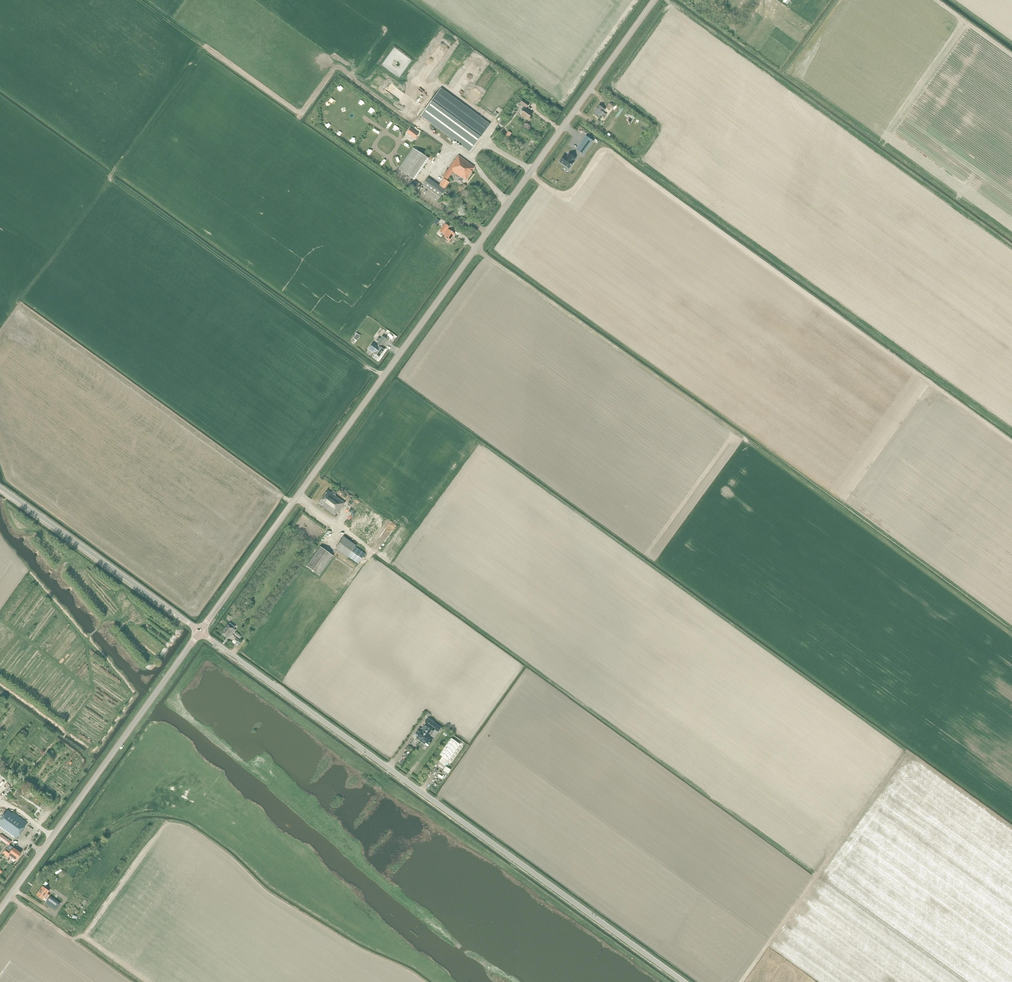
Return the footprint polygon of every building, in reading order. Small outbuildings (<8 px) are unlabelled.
[(420,116),(470,152),(490,125),(441,89),(420,116)] [(522,100),(520,103),(521,104),(524,106),(521,111),(523,112),(520,115),(521,116),(521,119),(524,118),(529,121),(531,118),(530,117),(532,114),(525,109),(526,108),(529,105),(522,100)] [(599,106),(593,115),(598,119),(601,116),(604,118),(606,115),(603,113),(605,110),(599,106)] [(410,128),(407,133),(415,139),(418,134),(410,128)] [(587,136),(577,150),(583,155),(593,141),(587,136)] [(413,148),(398,169),(414,180),(429,159),(420,153),(413,148)] [(568,158),(565,155),(560,162),(569,169),(574,162),(573,162),(576,158),(569,153),(569,154),(570,154),(568,158)] [(468,169),(471,172),(474,168),(459,156),(443,177),(447,180),(453,172),(456,168),(464,174),(468,169)] [(456,168),(453,172),(460,178),(458,180),(461,183),(464,180),(465,181),(472,172),(471,172),(468,169),(464,174),(456,168)] [(428,178),(422,186),(440,198),(445,190),(444,189),(449,182),(444,179),(439,186),(428,178)] [(445,224),(440,232),(444,235),(445,233),(446,234),(443,238),(446,239),(446,241),(447,242),(448,241),(449,242),(455,234),(448,229),(449,227),(445,224)] [(384,350),(381,348),(382,346),(383,347),(388,340),(382,336),(380,339),(378,342),(377,343),(378,344),(377,346),(373,343),(368,349),(373,353),(379,357),(384,350)] [(319,504),(322,506),(328,498),(330,500),(334,495),(328,491),(319,504)] [(328,498),(322,506),(335,515),(338,511),(339,512),(345,503),(334,495),(330,500),(328,498)] [(361,506),(354,501),(351,506),(358,511),(361,506)] [(355,518),(348,526),(358,534),(361,529),(366,533),(369,528),(355,518)] [(327,530),(320,540),(325,544),(331,535),(329,533),(330,531),(327,530)] [(344,537),(335,549),(347,558),(348,557),(358,564),(365,554),(355,547),(356,545),(344,537)] [(320,547),(306,566),(320,576),(334,556),(320,547)] [(228,624),(224,629),(232,634),(235,631),(233,630),(235,627),(230,623),(228,625),(228,624)] [(232,634),(224,629),(221,633),(227,637),(228,637),(229,638),(232,634)] [(415,736),(421,741),(434,723),(428,718),(425,722),(427,724),(422,730),(420,728),(415,736)] [(434,723),(421,741),(424,743),(428,746),(429,744),(432,741),(428,738),(434,729),(438,732),(441,728),(434,723)] [(452,736),(439,754),(448,761),(461,743),(452,736)] [(0,821),(0,827),(16,839),(28,823),(13,813),(8,810),(0,821)] [(0,836),(0,839),(9,846),(11,842),(1,834),(0,836)] [(21,854),(12,847),(9,845),(4,853),(8,856),(9,855),(16,860),(21,854)] [(43,886),(36,895),(43,900),(45,897),(47,899),(50,895),(47,893),(49,891),(43,886)] [(50,897),(45,903),(56,910),(60,904),(50,897)]
